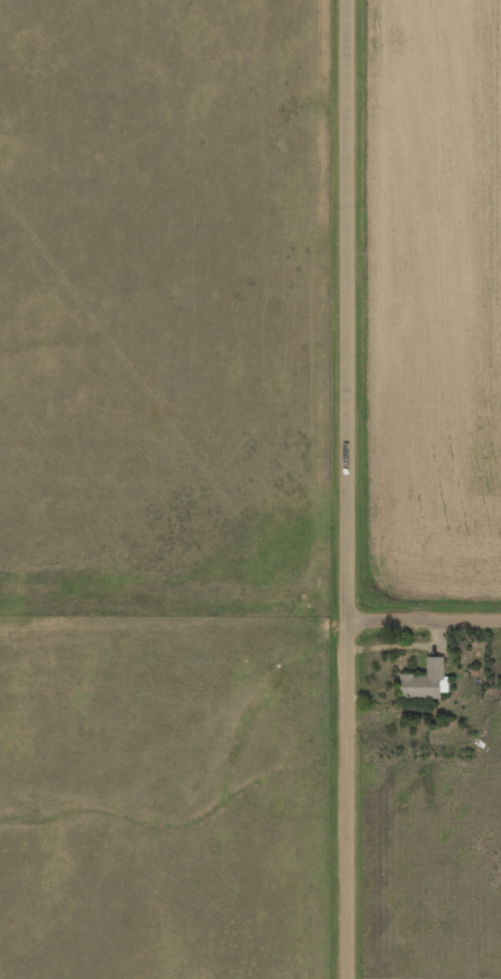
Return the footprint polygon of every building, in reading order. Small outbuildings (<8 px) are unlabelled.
[(449,656),(431,656),(432,673),(406,674),(406,696),(453,695),(453,676),(449,677),(449,656)]
